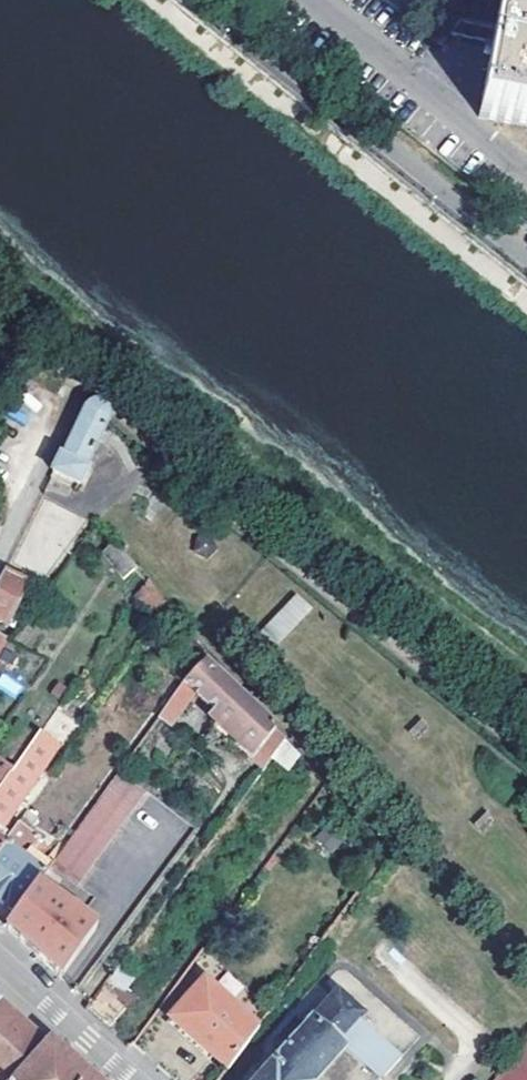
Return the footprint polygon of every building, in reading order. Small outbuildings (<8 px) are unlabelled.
[(483,111),(481,119),(490,120),(526,127),(526,0),(503,0),(483,111)] [(117,440),(123,432),(110,425),(112,421),(113,419),(112,414),(111,410),(109,409),(106,405),(101,403),(99,404),(95,404),(90,406),(87,410),(71,442),(69,442),(61,460),(59,459),(52,474),(79,487),(105,434),(117,440)] [(110,543),(97,557),(123,580),(136,565),(110,543)] [(0,581),(0,623),(8,627),(28,585),(4,572),(0,581)] [(260,631),(277,646),(312,607),(295,592),(260,631)] [(168,605),(158,593),(147,610),(158,619),(168,605)] [(157,645),(177,616),(168,605),(158,619),(145,637),(157,645)] [(15,626),(5,639),(10,641),(13,643),(22,630),(15,626)] [(10,641),(5,639),(0,636),(0,660),(10,641)] [(192,688),(257,751),(273,729),(202,659),(183,679),(157,715),(170,724),(179,712),(180,702),(192,688)] [(24,684),(2,672),(0,676),(0,690),(17,698),(24,684)] [(263,767),(283,739),(273,729),(257,751),(251,759),(263,767)] [(2,829),(57,747),(38,734),(30,746),(18,762),(16,766),(0,789),(0,827),(2,829)] [(16,766),(0,755),(0,789),(16,766)] [(144,791),(117,772),(51,866),(77,884),(144,791)] [(35,819),(25,812),(17,824),(26,831),(35,819)] [(3,845),(0,849),(0,904),(16,915),(44,875),(21,858),(36,837),(26,831),(17,824),(3,845)] [(57,883),(45,874),(44,875),(16,915),(6,929),(60,976),(95,928),(48,895),(57,883)] [(86,1003),(109,1025),(139,994),(116,972),(86,1003)] [(231,1065),(260,1024),(206,979),(174,1017),(231,1065)] [(399,1056),(357,1019),(364,1012),(339,989),(257,1079),(378,1079),(399,1056)] [(1,1079),(90,1079),(84,1075),(79,1070),(51,1045),(50,1047),(0,1003),(0,1079),(1,1079)] [(492,1079),(526,1079),(526,1033),(492,1079)] [(412,1067),(399,1056),(378,1079),(400,1079),(412,1067)]
